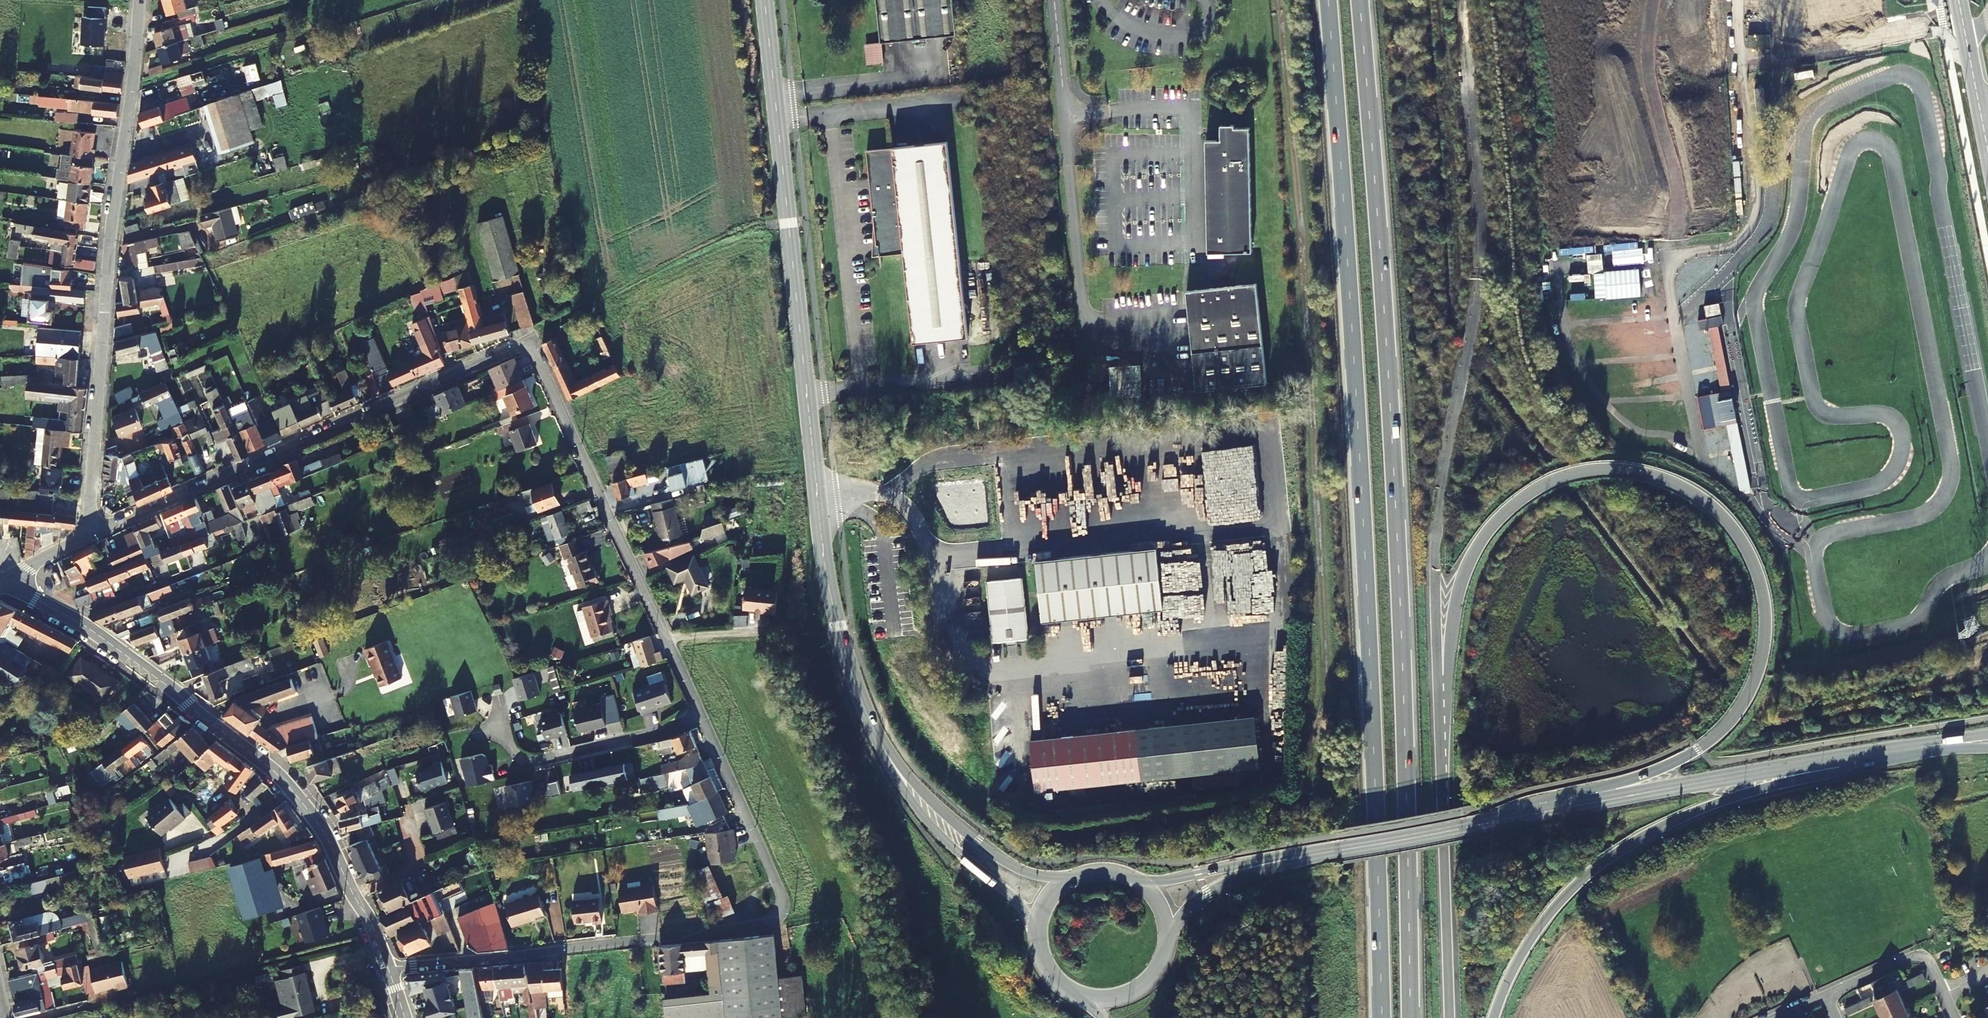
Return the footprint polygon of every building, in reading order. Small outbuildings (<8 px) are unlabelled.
[(193,13),(191,7),(184,9),(182,0),(162,0),(166,14),(175,12),(177,18),(193,13)] [(960,31),(957,0),(879,0),(883,39),(960,31)] [(173,26),(180,24),(198,18),(197,12),(193,13),(177,18),(172,20),(173,26)] [(185,39),(182,30),(180,24),(173,26),(163,29),(167,44),(185,39)] [(195,26),(182,30),(185,39),(186,39),(198,35),(195,26)] [(214,40),(212,32),(201,35),(203,43),(214,40)] [(185,39),(167,44),(171,60),(190,54),(186,39),(185,39)] [(150,68),(152,76),(165,72),(162,64),(150,68)] [(125,73),(107,71),(106,78),(104,90),(123,91),(125,73)] [(181,88),(207,80),(204,71),(178,79),(181,88)] [(106,78),(77,75),(75,87),(104,90),(106,78)] [(183,97),(198,92),(196,86),(208,83),(207,80),(181,88),(183,97)] [(199,96),(198,92),(183,97),(184,101),(199,96)] [(32,94),(31,102),(38,104),(39,95),(32,94)] [(256,144),(240,96),(207,108),(222,155),(256,144)] [(71,99),(70,107),(93,110),(93,113),(120,116),(121,103),(77,99),(71,99)] [(140,114),(145,129),(177,118),(197,111),(194,103),(190,104),(189,101),(180,104),(179,102),(140,114)] [(197,111),(177,118),(181,128),(209,117),(206,108),(197,111)] [(68,122),(69,112),(58,111),(56,121),(68,122)] [(79,113),(69,112),(68,122),(78,123),(79,113)] [(1252,252),(1249,127),(1234,127),(1234,124),(1223,124),(1221,139),(1205,140),(1208,253),(1252,252)] [(72,155),(96,158),(97,149),(94,149),(96,133),(76,130),(72,155)] [(907,251),(916,339),(969,334),(950,140),(869,149),(876,208),(879,208),(879,212),(876,212),(879,243),(882,243),(883,252),(907,251)] [(186,177),(201,172),(198,161),(204,159),(200,146),(132,167),(130,181),(165,170),(182,165),(186,177)] [(61,159),(61,153),(44,151),(43,157),(61,159)] [(72,155),(65,154),(63,169),(61,169),(59,179),(72,180),(93,183),(96,158),(72,155)] [(182,165),(165,170),(169,182),(186,177),(182,165)] [(90,203),(93,183),(72,180),(69,201),(90,203)] [(156,190),(149,192),(151,199),(148,200),(149,202),(147,204),(147,207),(152,211),(173,205),(166,183),(155,187),(156,190)] [(69,201),(62,199),(59,217),(67,218),(66,225),(85,229),(90,203),(69,201)] [(219,241),(239,236),(232,208),(203,215),(207,227),(215,225),(219,241)] [(479,225),(496,282),(522,273),(504,217),(479,225)] [(18,230),(39,234),(41,226),(19,222),(18,230)] [(127,228),(129,234),(140,230),(138,225),(127,228)] [(39,234),(46,235),(48,228),(41,226),(39,234)] [(48,228),(46,235),(56,237),(54,250),(65,251),(66,242),(78,244),(80,234),(48,228)] [(184,249),(198,245),(191,230),(180,232),(184,249)] [(13,239),(22,240),(23,233),(14,232),(13,239)] [(142,269),(152,267),(148,249),(162,246),(159,237),(125,244),(129,266),(141,263),(142,269)] [(13,239),(11,256),(19,257),(22,240),(13,239)] [(75,259),(78,244),(66,242),(65,251),(54,250),(52,262),(96,269),(97,261),(84,259),(83,261),(75,259)] [(203,257),(157,266),(158,273),(207,265),(203,257)] [(72,279),(73,270),(36,264),(36,271),(54,274),(53,287),(74,289),(75,279),(72,279)] [(1640,268),(1594,270),(1595,298),(1641,297),(1640,268)] [(511,334),(508,322),(485,328),(483,319),(471,271),(457,277),(471,330),(473,335),(475,345),(511,334)] [(125,301),(161,295),(160,287),(136,291),(133,275),(120,277),(125,301)] [(443,295),(461,289),(457,277),(443,284),(440,285),(443,295)] [(1187,291),(1193,352),(1263,345),(1257,283),(1187,291)] [(35,285),(32,319),(55,321),(56,309),(51,308),(51,299),(85,301),(86,290),(74,289),(53,287),(35,285)] [(523,330),(536,326),(526,292),(513,296),(523,330)] [(125,301),(117,302),(119,314),(140,310),(140,307),(160,304),(162,310),(169,309),(164,295),(161,295),(125,301)] [(1719,302),(1704,304),(1707,319),(1699,320),(1700,328),(1723,324),(1719,302)] [(485,328),(508,322),(506,313),(483,319),(485,328)] [(471,335),(473,335),(471,330),(469,321),(457,325),(459,330),(449,333),(452,340),(446,342),(450,356),(453,355),(452,352),(474,345),(471,335)] [(115,336),(133,331),(130,323),(115,327),(115,336)] [(161,326),(163,332),(174,329),(173,323),(161,326)] [(26,341),(25,356),(38,355),(80,358),(82,330),(41,327),(39,341),(26,341)] [(157,331),(115,342),(118,353),(141,347),(140,344),(153,340),(155,352),(151,353),(155,370),(170,367),(157,331)] [(429,373),(444,364),(442,355),(432,333),(421,338),(428,355),(412,362),(413,364),(417,375),(428,371),(429,373)] [(601,352),(608,349),(602,335),(595,338),(601,352)] [(543,342),(560,379),(570,374),(553,336),(543,342)] [(1728,424),(1738,489),(1747,488),(1726,340),(1712,342),(1720,392),(1710,393),(1715,426),(1728,424)] [(172,362),(180,359),(176,348),(169,351),(172,362)] [(78,384),(80,358),(38,355),(38,363),(57,364),(57,372),(67,372),(67,383),(78,384)] [(489,369),(498,389),(509,385),(521,380),(512,359),(489,369)] [(207,364),(185,373),(187,378),(209,368),(207,364)] [(388,393),(382,376),(377,364),(371,366),(374,374),(382,396),(388,393)] [(391,374),(395,384),(417,375),(413,364),(391,374)] [(616,364),(575,384),(565,389),(569,399),(620,374),(616,364)] [(1141,364),(1109,365),(1110,397),(1142,396),(1141,364)] [(329,399),(334,411),(357,400),(356,397),(361,395),(358,386),(353,388),(346,369),(337,373),(345,393),(331,399),(329,399)] [(261,403),(266,401),(253,370),(247,373),(261,403)] [(390,372),(382,376),(388,393),(397,389),(395,384),(391,374),(390,372)] [(36,373),(36,381),(50,382),(51,375),(36,373)] [(382,396),(374,374),(366,377),(375,399),(382,396)] [(575,384),(570,374),(560,379),(565,389),(575,384)] [(509,385),(513,392),(525,386),(522,379),(521,380),(509,385)] [(71,401),(71,411),(86,413),(89,388),(28,380),(27,395),(71,401)] [(131,397),(135,406),(144,402),(145,405),(171,393),(165,382),(134,396),(131,397)] [(114,393),(118,403),(131,397),(134,396),(130,386),(114,393)] [(233,422),(221,395),(217,387),(213,389),(212,386),(205,389),(206,392),(222,427),(233,422)] [(441,415),(465,404),(457,386),(435,395),(441,415)] [(525,386),(513,392),(505,396),(511,413),(532,404),(525,386)] [(327,389),(300,399),(305,410),(329,399),(331,399),(327,389)] [(305,410),(300,399),(273,410),(283,433),(301,425),(297,414),(305,410)] [(301,425),(334,411),(329,399),(305,410),(297,414),(301,425)] [(120,436),(143,427),(136,409),(112,417),(120,436)] [(71,411),(70,421),(85,422),(86,413),(71,411)] [(282,439),(273,418),(267,421),(264,414),(256,418),(268,445),(282,439)] [(205,431),(208,437),(212,435),(211,432),(202,415),(186,421),(193,436),(205,431)] [(511,429),(530,422),(527,415),(508,422),(511,429)] [(47,427),(48,419),(35,417),(34,426),(40,426),(47,427)] [(391,426),(396,438),(420,429),(415,417),(391,426)] [(69,430),(70,421),(48,419),(47,427),(49,428),(69,430)] [(85,422),(70,421),(69,430),(73,430),(84,432),(85,422)] [(184,441),(189,453),(196,450),(184,422),(174,428),(178,437),(184,435),(187,440),(184,441)] [(227,438),(237,459),(247,454),(233,422),(222,427),(212,431),(215,437),(220,435),(222,440),(227,438)] [(498,434),(507,430),(511,429),(508,422),(495,426),(498,434)] [(530,422),(511,429),(515,441),(517,449),(537,442),(530,422)] [(255,425),(243,430),(239,432),(248,450),(263,443),(255,425)] [(45,466),(46,466),(49,428),(47,427),(40,426),(37,465),(45,466)] [(49,428),(46,466),(61,468),(63,446),(72,447),(73,430),(69,430),(49,428)] [(174,438),(162,442),(164,445),(166,450),(169,459),(170,462),(172,462),(174,461),(173,458),(181,455),(174,438)] [(125,442),(128,451),(134,449),(131,440),(125,442)] [(128,454),(128,451),(125,442),(118,445),(122,456),(128,454)] [(158,454),(162,462),(169,459),(166,450),(158,454)] [(296,458),(272,470),(276,482),(291,475),(292,480),(343,460),(339,452),(299,466),(296,458)] [(103,480),(116,480),(118,455),(105,454),(103,480)] [(163,491),(158,479),(144,485),(140,475),(138,476),(130,454),(128,454),(122,456),(127,469),(129,475),(134,493),(138,502),(163,491)] [(621,454),(606,458),(608,465),(623,461),(621,454)] [(185,465),(181,455),(173,458),(174,461),(172,462),(175,468),(185,465)] [(610,473),(625,469),(623,461),(608,465),(610,473)] [(46,466),(45,466),(43,491),(57,492),(62,493),(64,468),(61,468),(46,466)] [(154,470),(158,479),(163,491),(173,487),(164,466),(154,470)] [(649,478),(671,473),(669,466),(613,482),(618,499),(635,495),(633,487),(650,482),(649,478)] [(627,476),(625,469),(610,473),(612,481),(627,476)] [(255,500),(262,498),(264,497),(263,495),(261,488),(276,482),(272,470),(247,480),(255,500)] [(244,511),(244,512),(245,512),(252,509),(254,516),(259,514),(260,514),(258,506),(255,500),(247,480),(234,485),(241,503),(237,505),(239,510),(244,508),(244,511)] [(239,510),(237,505),(228,482),(217,487),(227,510),(229,509),(233,520),(229,522),(228,519),(214,525),(211,518),(205,520),(209,529),(210,533),(223,528),(231,525),(239,522),(243,520),(240,512),(239,510)] [(261,488),(263,495),(279,489),(276,482),(261,488)] [(534,485),(488,502),(491,509),(524,497),(529,511),(558,501),(552,483),(535,489),(534,485)] [(9,508),(36,511),(55,513),(57,492),(43,491),(0,487),(0,507),(9,508)] [(288,514),(294,512),(305,508),(306,511),(309,509),(308,507),(326,499),(322,490),(267,511),(260,514),(259,514),(262,523),(277,517),(284,533),(300,527),(297,519),(290,521),(288,514)] [(704,504),(701,491),(694,493),(697,506),(704,504)] [(138,502),(134,493),(128,496),(130,505),(138,502)] [(201,508),(201,509),(208,506),(203,493),(196,496),(201,508)] [(210,533),(209,529),(206,530),(197,509),(201,508),(196,496),(184,502),(192,522),(198,537),(210,533)] [(264,504),(262,498),(255,500),(258,506),(264,504)] [(620,512),(643,506),(642,501),(634,503),(632,498),(617,501),(620,512)] [(682,536),(672,498),(650,504),(661,541),(682,536)] [(577,512),(591,508),(588,499),(574,504),(577,512)] [(190,523),(192,522),(184,502),(164,511),(168,522),(173,520),(176,526),(189,521),(190,523)] [(267,511),(264,504),(258,506),(260,514),(267,511)] [(9,521),(9,508),(0,507),(0,520),(9,521)] [(35,531),(36,522),(36,511),(9,508),(9,521),(27,522),(26,557),(34,554),(34,552),(35,537),(35,531)] [(252,509),(245,512),(247,518),(254,516),(252,509)] [(562,510),(547,516),(555,538),(570,533),(562,510)] [(36,522),(53,524),(55,513),(36,511),(36,522)] [(297,519),(294,512),(288,514),(290,521),(297,519)] [(514,512),(502,517),(506,527),(518,523),(514,512)] [(76,515),(55,513),(53,524),(53,528),(52,530),(61,530),(62,525),(75,525),(76,515)] [(158,552),(156,545),(150,530),(161,525),(156,514),(134,524),(136,530),(147,556),(151,555),(158,552)] [(728,531),(724,520),(704,528),(701,539),(713,538),(728,531)] [(35,531),(42,533),(53,528),(53,524),(36,522),(35,531)] [(239,522),(231,525),(237,539),(245,536),(239,522)] [(43,539),(51,539),(52,530),(53,528),(42,533),(43,539)] [(182,543),(186,555),(217,543),(214,534),(224,530),(223,528),(210,533),(198,537),(182,543)] [(536,529),(528,532),(534,549),(542,546),(536,529)] [(147,556),(136,530),(125,535),(129,546),(108,555),(110,561),(112,564),(114,569),(127,564),(146,557),(147,556)] [(101,539),(104,546),(109,544),(106,537),(101,539)] [(560,544),(565,558),(569,556),(580,587),(601,580),(597,570),(595,571),(587,549),(581,551),(576,538),(560,544)] [(171,539),(159,544),(161,551),(162,551),(174,546),(171,539)] [(692,546),(691,541),(644,551),(649,564),(692,546)] [(84,577),(97,571),(92,558),(101,553),(96,542),(74,553),(84,577)] [(167,562),(186,555),(182,543),(174,546),(162,551),(167,562)] [(1040,559),(1046,620),(1165,606),(1158,545),(1040,559)] [(156,566),(167,562),(162,551),(161,551),(158,552),(151,555),(156,566)] [(64,558),(71,575),(72,577),(75,576),(78,584),(86,580),(84,577),(74,553),(64,558)] [(127,564),(130,574),(150,566),(146,557),(127,564)] [(683,580),(687,593),(688,596),(708,591),(699,559),(668,567),(672,583),(683,580)] [(112,564),(107,566),(97,571),(99,575),(106,572),(114,569),(112,564)] [(106,572),(113,590),(127,585),(124,577),(130,574),(127,564),(114,569),(106,572)] [(101,587),(107,599),(115,596),(113,590),(106,572),(99,575),(86,580),(90,591),(101,587)] [(72,586),(68,576),(68,574),(64,575),(68,587),(72,586)] [(72,577),(71,575),(68,576),(72,586),(78,584),(75,576),(72,577)] [(988,581),(995,640),(1031,636),(1025,576),(988,581)] [(115,605),(120,616),(152,604),(151,599),(173,591),(170,584),(115,605)] [(747,605),(779,611),(782,588),(750,584),(747,605)] [(90,593),(75,599),(78,607),(93,601),(90,593)] [(163,620),(206,603),(203,597),(193,601),(191,596),(159,608),(163,620)] [(610,597),(586,605),(597,636),(617,629),(612,614),(615,612),(610,597)] [(24,628),(30,616),(0,601),(0,640),(5,642),(12,630),(6,627),(10,620),(15,623),(24,628)] [(100,623),(120,616),(115,605),(98,611),(86,616),(100,623)] [(189,621),(196,619),(203,616),(199,607),(185,612),(189,621)] [(150,613),(138,618),(140,625),(153,620),(150,613)] [(746,625),(747,615),(735,615),(734,625),(746,625)] [(24,628),(31,631),(36,620),(30,616),(24,628)] [(12,630),(15,623),(10,620),(6,627),(12,630)] [(31,631),(56,644),(70,652),(77,640),(36,620),(31,631)] [(157,629),(162,627),(166,626),(164,620),(155,623),(157,629)] [(165,651),(159,634),(157,629),(155,623),(132,632),(136,644),(153,637),(156,646),(140,652),(147,658),(165,651)] [(195,629),(193,623),(176,629),(185,653),(205,645),(199,628),(195,629)] [(641,665),(662,659),(660,651),(654,652),(649,635),(633,640),(641,665)] [(224,643),(223,639),(211,643),(213,647),(224,643)] [(14,685),(23,683),(29,673),(27,665),(32,658),(5,642),(0,640),(0,676),(14,685)] [(383,685),(402,677),(388,643),(366,650),(372,665),(374,664),(383,685)] [(70,652),(56,644),(44,664),(52,669),(57,672),(70,652)] [(193,675),(211,669),(209,664),(207,660),(210,658),(205,645),(185,653),(193,675)] [(255,666),(251,656),(227,665),(216,669),(211,671),(204,674),(213,698),(225,694),(220,680),(255,666)] [(224,658),(213,662),(216,669),(227,665),(224,658)] [(83,659),(70,676),(104,701),(116,685),(102,675),(103,673),(83,659)] [(57,672),(52,669),(48,679),(54,678),(57,672)] [(540,693),(533,671),(513,677),(519,700),(540,693)] [(243,678),(247,688),(262,683),(258,673),(243,678)] [(257,724),(262,717),(247,706),(253,704),(254,706),(295,691),(290,678),(237,697),(224,714),(250,733),(257,724)] [(632,690),(640,714),(656,709),(656,707),(670,702),(664,683),(660,681),(632,690)] [(470,690),(450,696),(456,716),(476,710),(470,690)] [(140,728),(144,731),(148,727),(152,723),(133,702),(116,717),(133,734),(140,728)] [(592,707),(573,712),(578,731),(605,724),(600,702),(591,705),(592,707)] [(163,714),(166,717),(175,711),(169,707),(163,714)] [(1124,727),(1130,779),(1263,765),(1257,711),(1124,727)] [(566,733),(560,713),(539,719),(545,739),(566,733)] [(170,722),(166,717),(163,714),(159,717),(174,735),(189,723),(177,717),(170,722)] [(314,715),(266,731),(259,740),(274,751),(289,746),(320,736),(314,715)] [(150,730),(162,744),(174,735),(159,717),(152,723),(155,726),(150,730)] [(112,720),(94,737),(97,741),(116,725),(112,720)] [(259,740),(266,731),(257,724),(250,733),(259,740)] [(200,737),(191,727),(147,761),(152,768),(180,743),(185,750),(200,737)] [(1039,789),(1130,779),(1124,727),(1033,738),(1039,789)] [(673,737),(677,748),(678,753),(696,745),(690,730),(673,737)] [(149,755),(154,751),(141,733),(122,746),(129,756),(132,754),(142,746),(149,755)] [(320,736),(289,746),(294,760),(324,751),(320,736)] [(173,768),(166,771),(171,778),(178,774),(186,766),(188,764),(209,746),(200,737),(185,750),(190,755),(174,769),(173,768)] [(661,740),(664,752),(677,748),(673,737),(661,740)] [(652,755),(664,752),(661,740),(650,743),(652,755)] [(217,759),(226,765),(234,755),(215,741),(209,746),(188,764),(192,768),(194,766),(200,773),(217,759)] [(334,757),(353,750),(351,743),(331,749),(334,757)] [(115,766),(126,758),(129,756),(122,746),(95,767),(100,773),(102,771),(108,780),(114,775),(111,770),(115,766)] [(307,766),(312,781),(333,774),(331,767),(365,755),(362,747),(353,750),(334,757),(307,766)] [(467,786),(495,779),(492,764),(488,765),(486,755),(482,753),(461,758),(467,786)] [(698,753),(677,761),(680,770),(687,768),(702,762),(698,753)] [(234,755),(226,765),(234,771),(241,761),(234,755)] [(126,758),(133,768),(136,765),(133,761),(129,756),(126,758)] [(241,761),(234,771),(225,783),(236,791),(240,786),(253,770),(241,761)] [(680,770),(677,761),(661,764),(663,773),(680,770)] [(708,771),(704,761),(702,762),(686,770),(691,779),(708,771)] [(416,769),(422,790),(431,788),(430,785),(447,782),(442,762),(416,769)] [(114,775),(119,771),(115,766),(111,770),(114,775)] [(178,774),(188,785),(191,790),(200,782),(186,766),(178,774)] [(171,778),(166,771),(165,770),(158,773),(164,782),(171,778)] [(253,770),(240,786),(243,789),(244,788),(251,798),(267,785),(253,770)] [(640,777),(643,792),(666,787),(663,773),(640,777)] [(700,799),(718,791),(711,776),(693,784),(700,799)] [(386,788),(383,781),(373,786),(377,793),(383,789),(386,788)] [(377,793),(373,786),(358,793),(352,784),(324,796),(328,803),(338,798),(343,811),(363,800),(377,793)] [(57,795),(71,792),(69,785),(55,787),(57,795)] [(363,800),(368,808),(390,802),(383,789),(377,793),(363,800)] [(665,809),(661,810),(662,818),(695,812),(700,824),(711,820),(716,830),(730,828),(723,814),(727,812),(717,791),(699,799),(688,805),(665,809)] [(651,794),(655,811),(665,809),(661,792),(651,794)] [(189,811),(168,799),(152,824),(172,835),(180,822),(182,823),(189,811)] [(220,824),(237,811),(228,799),(205,817),(218,834),(224,829),(220,824)] [(445,801),(424,809),(427,818),(428,818),(433,832),(453,825),(445,801)] [(297,831),(281,803),(271,810),(278,820),(290,841),(313,835),(304,826),(297,831)] [(371,816),(368,808),(360,810),(361,814),(362,818),(371,816)] [(245,844),(252,839),(278,820),(271,810),(238,834),(245,844)] [(10,815),(12,822),(21,819),(19,813),(10,815)] [(362,818),(361,814),(339,819),(342,831),(349,829),(356,827),(369,824),(378,822),(376,814),(371,816),(362,818)] [(12,822),(10,815),(9,816),(3,817),(0,818),(0,825),(12,822)] [(349,846),(357,860),(374,853),(367,838),(374,835),(369,824),(356,827),(361,840),(349,846)] [(735,844),(733,827),(718,830),(706,832),(710,863),(735,859),(733,845),(735,844)] [(65,828),(44,832),(46,840),(67,836),(65,828)] [(352,830),(349,829),(342,831),(345,837),(352,835),(352,830)] [(264,867),(309,854),(321,851),(316,839),(260,854),(264,867)] [(10,856),(9,851),(19,848),(17,840),(5,843),(0,844),(0,859),(10,856)] [(165,869),(160,848),(148,851),(124,856),(129,877),(165,869)] [(309,854),(313,863),(325,858),(321,851),(309,854)] [(439,852),(425,858),(428,865),(442,859),(439,852)] [(378,879),(390,873),(386,865),(381,867),(374,853),(357,860),(362,876),(374,871),(378,879)] [(210,855),(188,861),(191,872),(216,866),(210,855)] [(275,908),(263,871),(259,857),(230,866),(246,917),(275,908)] [(325,858),(313,863),(318,875),(309,879),(314,892),(335,883),(325,858)] [(12,885),(30,882),(28,875),(22,877),(18,863),(7,866),(12,885)] [(307,878),(317,874),(313,865),(303,870),(307,878)] [(720,899),(707,866),(691,872),(709,923),(731,915),(724,897),(720,899)] [(263,871),(275,908),(286,905),(273,867),(263,871)] [(413,874),(379,889),(388,909),(407,901),(435,889),(444,885),(442,881),(419,888),(413,874)] [(459,879),(444,885),(448,895),(449,897),(464,890),(459,879)] [(640,913),(656,911),(652,884),(618,890),(621,910),(639,907),(640,913)] [(444,885),(435,889),(439,899),(448,895),(444,885)] [(407,901),(417,923),(444,912),(439,899),(435,889),(407,901)] [(504,903),(511,925),(528,920),(527,918),(544,913),(538,893),(504,903)] [(571,902),(574,921),(593,919),(593,922),(601,921),(598,897),(571,902)] [(388,909),(379,913),(389,935),(398,931),(417,923),(407,901),(388,909)] [(492,949),(509,948),(494,902),(476,909),(492,949)] [(324,916),(321,905),(297,913),(306,941),(328,934),(324,922),(323,923),(321,917),(324,916)] [(476,909),(457,917),(468,944),(473,951),(492,949),(476,909)] [(438,934),(451,929),(447,920),(444,912),(417,923),(398,931),(407,952),(430,943),(427,934),(424,927),(427,926),(433,923),(438,934)] [(25,923),(38,920),(37,913),(24,917),(25,923)] [(25,923),(24,917),(11,920),(15,940),(21,939),(44,933),(63,928),(60,919),(39,924),(38,920),(25,923)] [(23,968),(30,966),(35,965),(37,972),(56,968),(64,965),(63,960),(54,961),(54,960),(43,963),(38,943),(46,941),(44,933),(21,939),(23,946),(18,948),(20,957),(18,960),(19,964),(22,965),(23,968)] [(819,1010),(815,976),(790,978),(785,933),(741,937),(747,989),(753,989),(754,1004),(756,1017),(819,1010)] [(687,981),(685,959),(685,954),(694,953),(707,951),(710,984),(723,982),(724,992),(736,990),(731,938),(661,945),(664,983),(687,981)] [(537,1007),(548,1006),(547,993),(545,969),(544,961),(536,962),(537,966),(529,967),(537,1007)] [(70,974),(62,976),(64,987),(83,982),(81,976),(80,968),(78,962),(68,965),(70,974)] [(91,969),(96,991),(115,987),(115,989),(128,986),(122,962),(91,969)] [(497,987),(508,986),(512,985),(527,984),(524,962),(493,965),(497,987)] [(280,969),(282,977),(304,971),(301,963),(280,969)] [(58,977),(62,976),(70,974),(68,965),(64,965),(56,968),(58,975),(58,977)] [(83,982),(86,994),(96,991),(89,965),(79,967),(80,968),(82,976),(83,982)] [(479,966),(483,988),(486,1001),(492,999),(490,987),(497,987),(493,965),(479,966)] [(478,989),(483,988),(479,966),(473,967),(478,989)] [(460,968),(465,981),(469,1005),(481,1001),(478,989),(473,967),(460,968)] [(562,967),(545,969),(547,993),(549,993),(549,988),(564,987),(562,967)] [(46,977),(46,978),(58,975),(56,968),(37,972),(38,978),(46,977)] [(455,1009),(442,969),(410,972),(404,976),(409,993),(426,988),(432,1015),(444,1012),(455,1009)] [(272,979),(270,971),(255,975),(257,983),(272,979)] [(304,971),(282,977),(283,978),(274,980),(282,1009),(312,1000),(304,971)] [(40,986),(38,978),(37,972),(32,973),(31,974),(34,987),(32,988),(34,1000),(14,1005),(17,1016),(46,1009),(40,986)] [(1919,973),(1904,979),(1906,986),(1921,980),(1919,973)] [(1893,1011),(1903,1006),(1895,988),(1891,989),(1884,975),(1878,978),(1893,1011)] [(25,984),(23,976),(8,980),(10,988),(25,984)] [(48,984),(46,978),(46,977),(38,978),(40,986),(48,984)] [(1879,1017),(1893,1011),(1878,978),(1868,982),(1874,997),(1871,999),(1879,1017)] [(723,982),(710,984),(711,993),(724,992),(723,982)] [(54,1007),(48,984),(40,986),(46,1009),(54,1007)] [(529,988),(523,989),(525,1002),(531,1001),(529,988)] [(724,992),(711,993),(665,998),(666,1010),(725,1003),(726,1007),(754,1004),(753,989),(747,989),(736,990),(724,992)] [(501,1003),(507,1002),(508,1002),(505,990),(499,991),(501,1003)] [(1860,999),(1843,1006),(1846,1013),(1862,1007),(1860,999)] [(481,1001),(469,1005),(471,1017),(484,1017),(481,1001)] [(756,1017),(754,1004),(726,1007),(725,1003),(666,1010),(667,1017),(752,1017),(756,1017)] [(1903,1006),(1893,1011),(1896,1017),(1909,1017),(1903,1006)]
